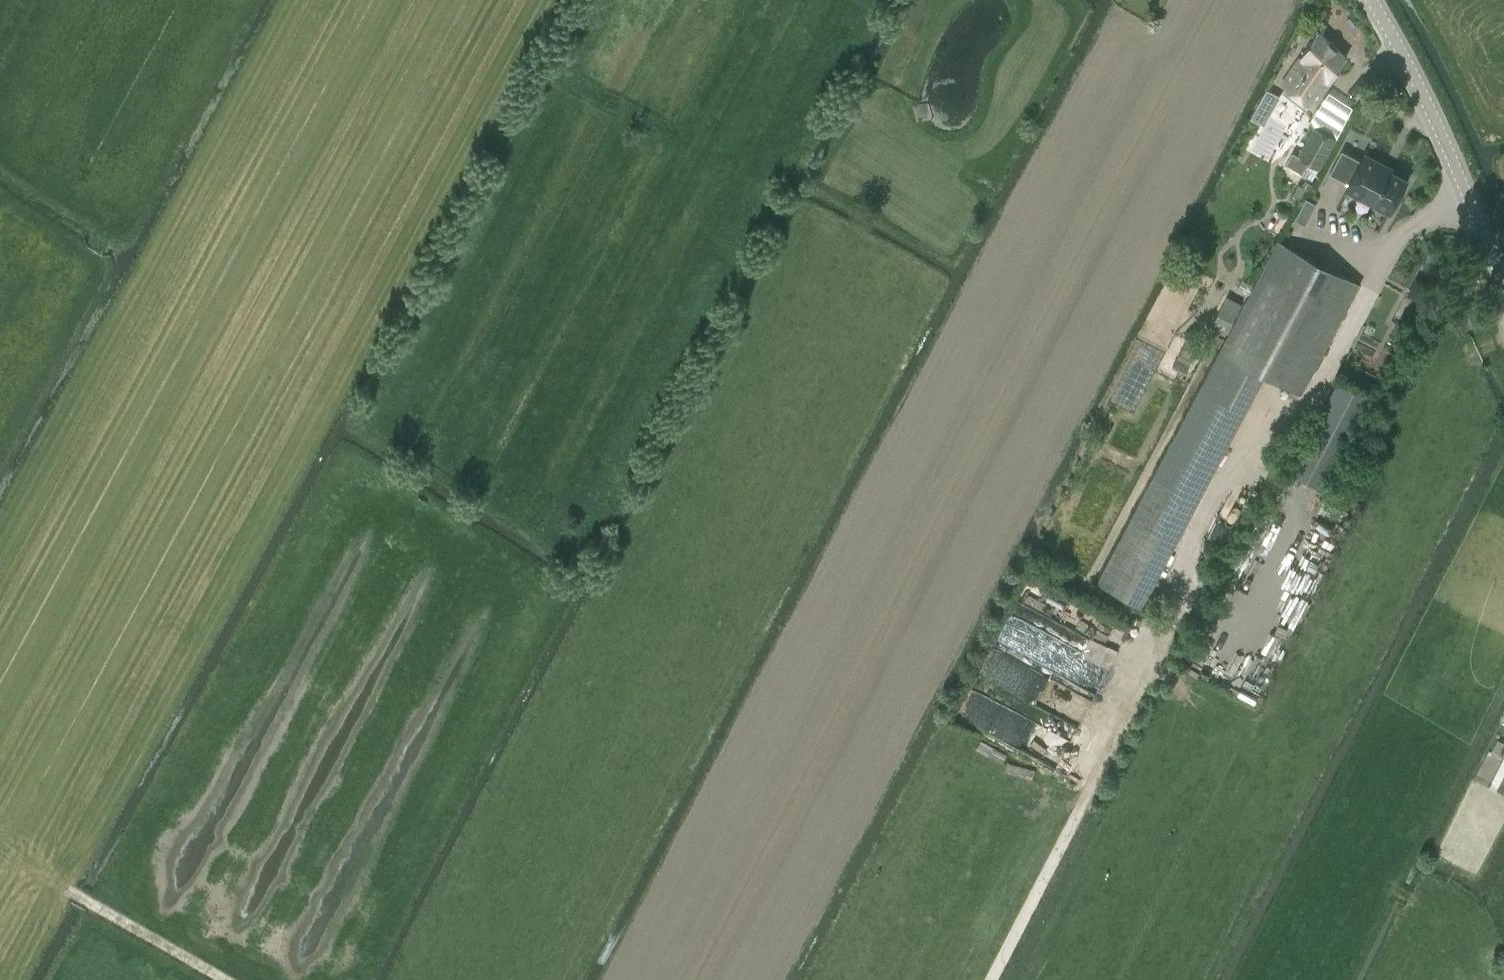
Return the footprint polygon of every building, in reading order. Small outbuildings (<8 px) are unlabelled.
[(1314,109),(1346,57),(1318,30),(1301,55),(1283,84),(1314,109)] [(1267,89),(1262,98),(1275,105),(1280,96),(1267,89)] [(1277,162),(1296,121),(1273,110),(1254,151),(1277,162)] [(1338,139),(1316,127),(1300,156),(1306,160),(1319,167),(1321,168),(1338,139)] [(1346,190),(1373,204),(1390,213),(1406,182),(1382,170),(1384,165),(1365,155),(1362,161),(1343,151),(1330,173),(1350,184),(1346,190)] [(1306,160),(1299,171),(1313,179),(1319,167),(1306,160)] [(1306,181),(1303,187),(1306,188),(1310,190),(1313,185),(1306,181)] [(1299,184),(1294,195),(1301,198),(1306,188),(1303,187),(1299,184)] [(1315,204),(1306,199),(1295,219),(1304,224),(1315,204)] [(1301,394),(1359,284),(1279,242),(1221,351),(1265,374),(1301,394)] [(1211,327),(1225,335),(1243,302),(1229,294),(1211,327)] [(1202,344),(1189,337),(1173,367),(1186,374),(1202,344)] [(1265,374),(1221,351),(1155,477),(1098,583),(1142,606),(1198,500),(1265,374)] [(1325,408),(1347,419),(1360,393),(1338,382),(1325,408)] [(1179,647),(1172,658),(1184,665),(1190,654),(1179,647)]
